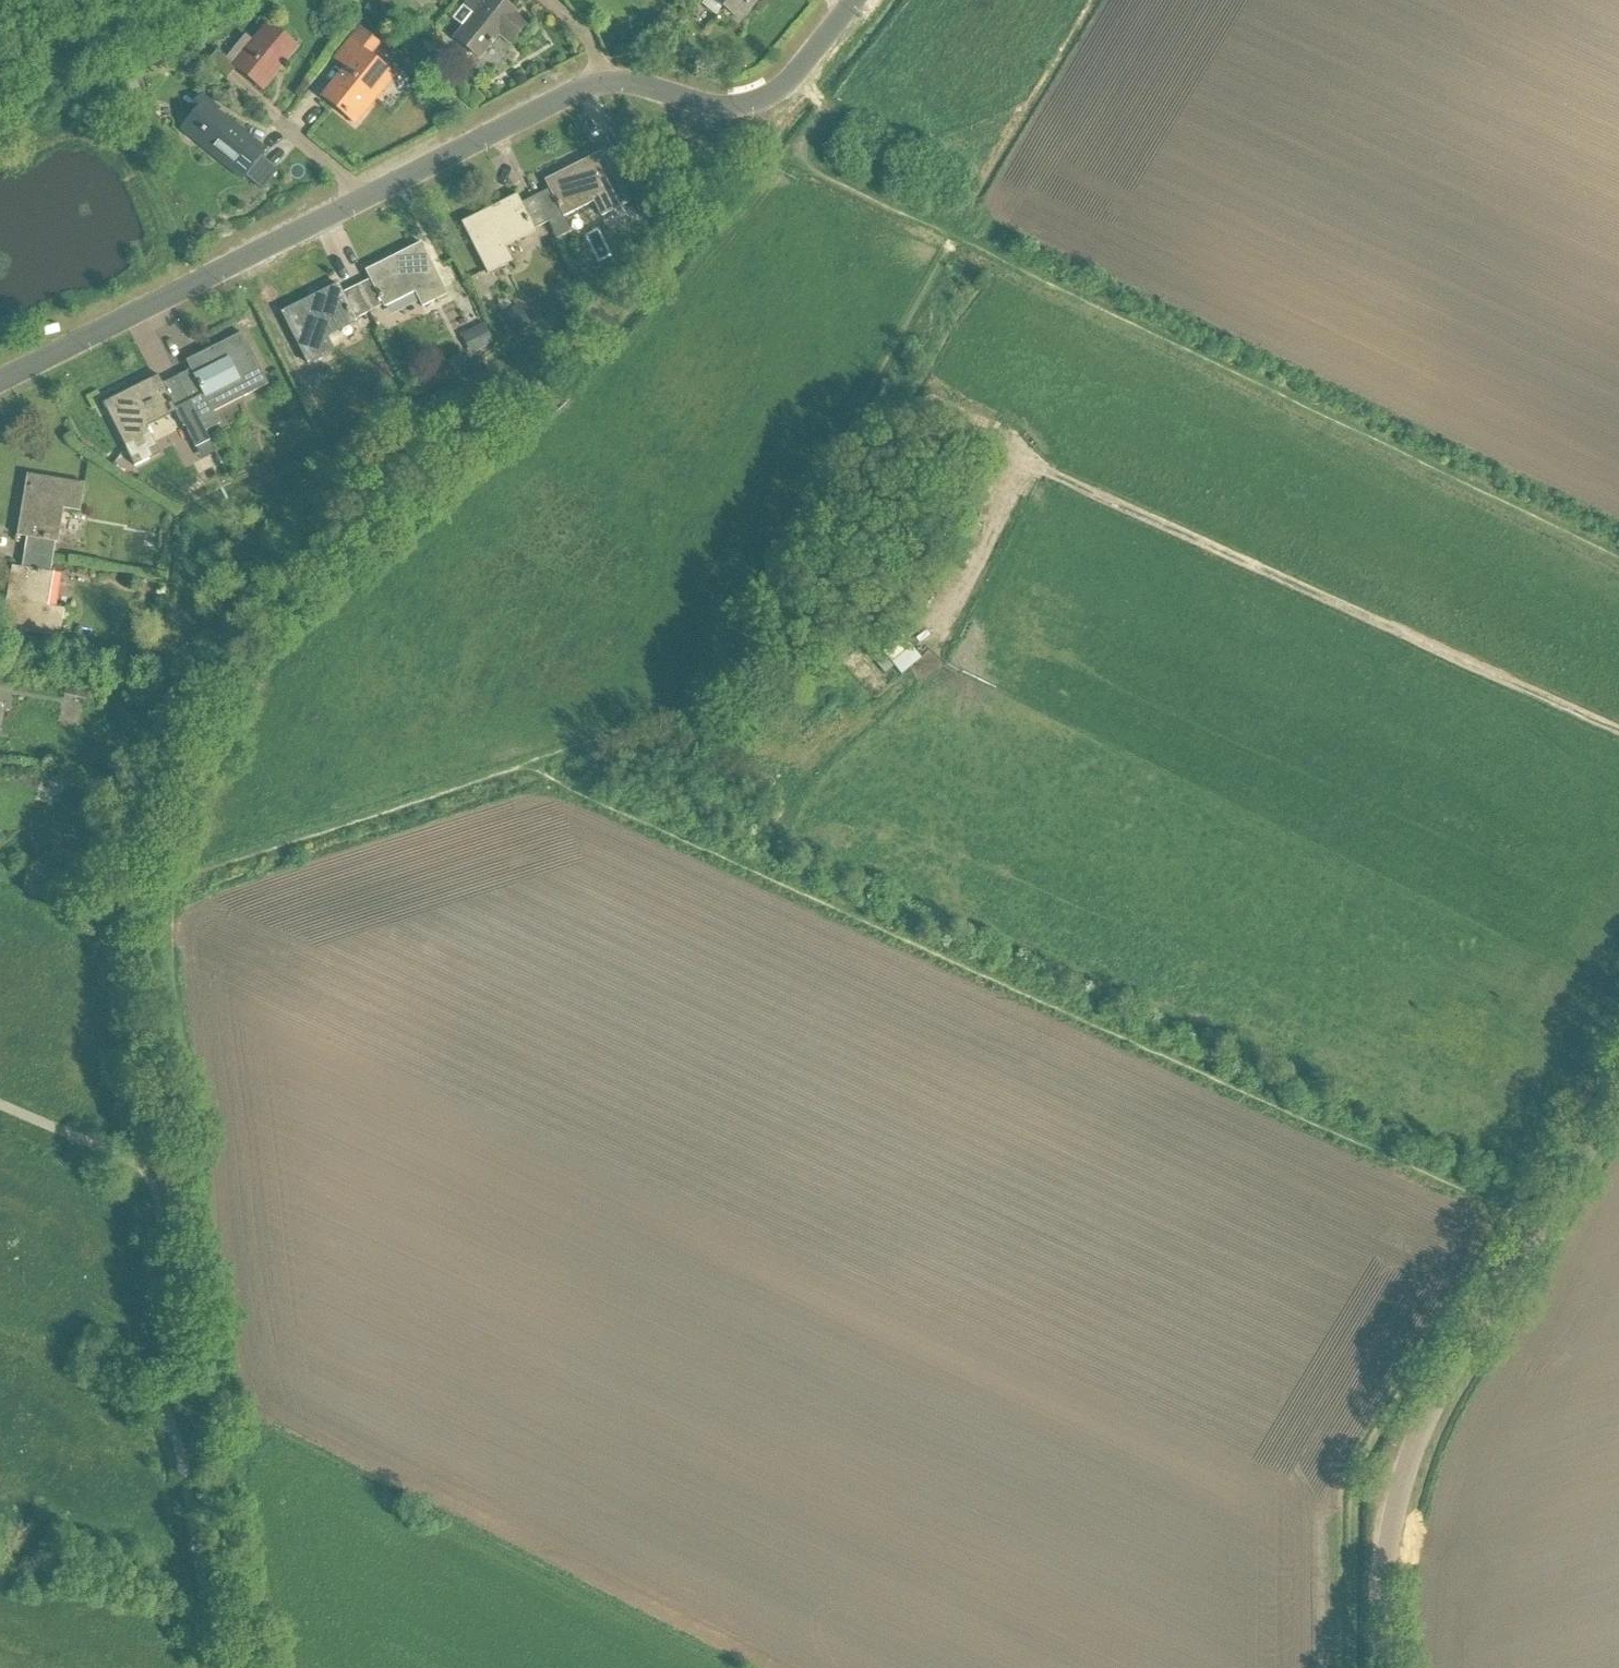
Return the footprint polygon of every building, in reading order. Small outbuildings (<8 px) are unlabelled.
[(453,21),(463,29),(455,39),(480,59),(499,36),(510,45),(528,23),(516,14),(517,14),(499,0),(470,0),(454,20),(453,21)] [(740,20),(756,0),(707,0),(702,6),(715,17),(723,7),(740,20)] [(208,63),(228,79),(237,69),(263,90),(298,48),(269,24),(253,43),(245,36),(226,59),(217,52),(208,63)] [(355,60),(324,98),(355,123),(393,77),(368,57),(378,45),(360,31),(344,51),(355,60)] [(193,41),(187,48),(197,57),(203,50),(193,41)] [(393,59),(398,53),(391,47),(386,53),(393,59)] [(437,63),(423,51),(414,61),(428,74),(437,63)] [(181,131),(243,180),(266,151),(205,101),(181,131)] [(550,190),(536,197),(555,234),(563,230),(557,218),(563,216),(563,218),(594,202),(602,218),(627,205),(601,154),(545,182),(550,190)] [(648,194),(634,201),(643,219),(657,212),(648,194)] [(555,234),(536,197),(522,204),(517,195),(462,223),(488,275),(513,262),(505,247),(536,232),(535,230),(538,228),(545,241),(554,236),(553,235),(555,234)] [(664,228),(655,233),(663,248),(671,238),(664,228)] [(370,281),(357,288),(370,313),(383,306),(384,308),(415,293),(422,308),(448,295),(421,244),(366,272),(370,281)] [(370,313),(357,288),(343,295),(338,286),(283,314),(309,365),(334,353),(326,337),(357,322),(356,320),(370,313)] [(512,312),(498,319),(507,336),(520,329),(512,312)] [(467,336),(475,351),(490,344),(482,329),(467,336)] [(191,371),(178,378),(206,432),(220,425),(206,398),(235,383),(243,398),(268,386),(242,334),(187,362),(191,371)] [(159,376),(103,404),(135,467),(150,460),(144,448),(155,443),(147,428),(176,413),(184,428),(185,428),(196,449),(210,442),(178,378),(163,385),(159,376)] [(28,539),(25,554),(53,558),(56,543),(58,543),(63,510),(80,513),(85,485),(28,475),(18,537),(28,539)] [(53,558),(25,554),(23,569),(13,568),(3,629),(60,638),(64,610),(47,607),(53,574),(51,574),(53,558)] [(71,675),(66,693),(87,699),(92,681),(71,675)]
